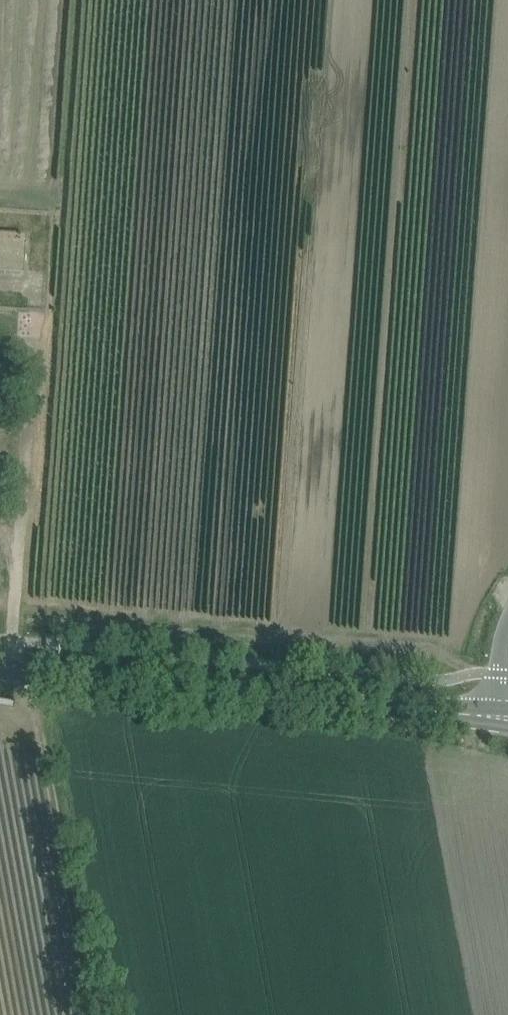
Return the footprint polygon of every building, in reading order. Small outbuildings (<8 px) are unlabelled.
[(26,236),(0,234),(0,273),(24,274),(26,236)]
